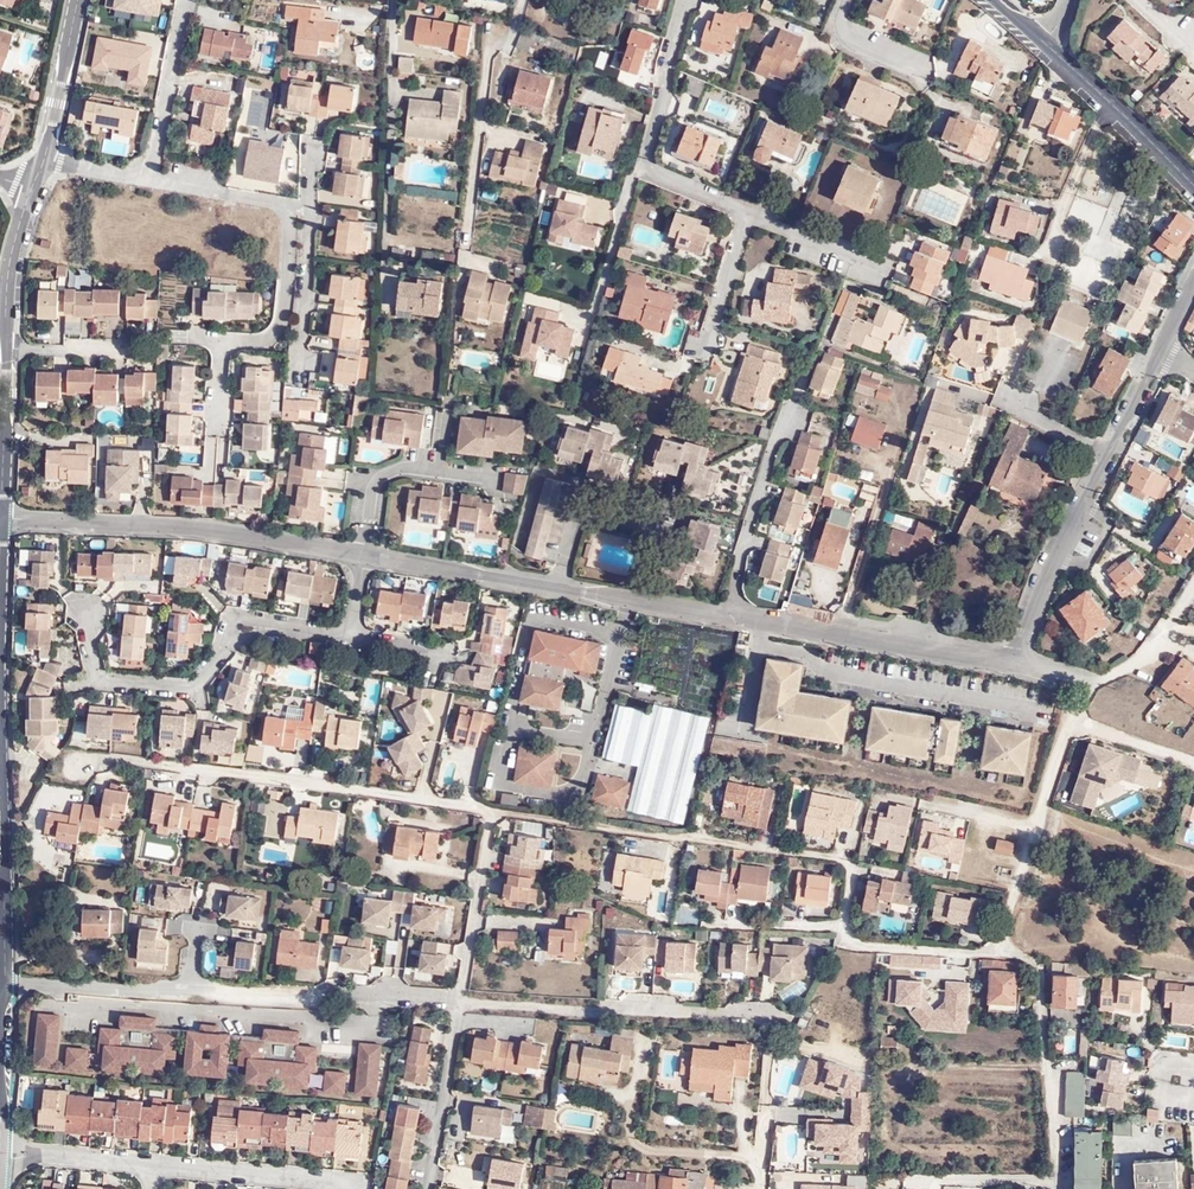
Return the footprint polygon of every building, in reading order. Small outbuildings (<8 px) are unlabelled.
[(110,5),(136,10),(138,0),(111,0),(110,5)] [(136,10),(162,15),(164,0),(138,0),(136,10)] [(638,4),(657,9),(660,0),(640,0),(638,4)] [(877,15),(882,2),(877,0),(873,0),(868,11),(877,15)] [(877,15),(897,24),(899,19),(917,27),(927,5),(916,0),(883,0),(882,2),(877,15)] [(312,18),(313,8),(286,5),(286,15),(300,17),(296,52),(319,55),(321,39),(337,41),(339,21),(325,19),(312,18)] [(326,10),(313,8),(312,18),(325,19),(326,10)] [(748,27),(752,15),(727,8),(726,15),(716,12),(713,21),(711,28),(706,27),(702,38),(720,44),(720,46),(732,50),(740,24),(748,27)] [(1138,37),(1141,33),(1125,18),(1110,34),(1118,42),(1113,48),(1128,62),(1136,53),(1138,51),(1141,55),(1149,47),(1144,43),(1138,37)] [(461,23),(433,19),(430,41),(448,43),(447,51),(456,53),(461,23)] [(233,49),(232,56),(252,59),(254,44),(246,42),(248,35),(230,32),(229,36),(224,35),(225,31),(205,28),(201,53),(224,57),(225,48),(233,49)] [(537,33),(524,28),(517,46),(529,51),(534,40),(537,33)] [(792,65),(794,61),(804,38),(780,28),(772,47),(766,45),(755,71),(768,76),(770,72),(791,80),(796,67),(792,65)] [(655,37),(632,29),(627,42),(650,50),(655,37)] [(12,35),(0,31),(0,72),(12,35)] [(537,33),(534,40),(562,52),(563,50),(565,44),(537,33)] [(1148,39),(1141,33),(1138,37),(1144,43),(1148,39)] [(246,42),(254,44),(256,36),(248,35),(246,42)] [(103,37),(98,64),(111,66),(112,62),(136,66),(134,79),(148,82),(154,46),(103,37)] [(985,60),(987,56),(989,53),(981,50),(983,45),(970,39),(957,65),(969,71),(971,69),(978,73),(972,85),(990,94),(989,96),(998,101),(1006,86),(997,82),(1001,74),(995,70),(997,66),(985,60)] [(578,56),(580,50),(565,44),(563,50),(578,56)] [(1156,54),(1149,47),(1141,55),(1139,57),(1147,64),(1156,54)] [(231,59),(232,56),(233,49),(225,48),(224,57),(231,59)] [(1159,50),(1156,54),(1147,64),(1145,66),(1151,72),(1166,55),(1159,50)] [(398,72),(413,74),(414,57),(400,56),(398,72)] [(1006,65),(987,56),(985,60),(997,66),(995,70),(1001,74),(1006,65)] [(969,71),(957,65),(953,73),(966,79),(969,71)] [(290,67),(282,66),(281,76),(288,77),(290,67)] [(513,99),(545,108),(553,78),(520,70),(513,99)] [(688,75),(685,91),(702,94),(705,78),(688,75)] [(895,103),(897,104),(901,96),(859,77),(846,107),(861,114),(863,109),(887,120),(895,103)] [(1188,85),(1179,77),(1160,97),(1165,102),(1169,98),(1191,118),(1187,122),(1193,128),(1193,91),(1188,85)] [(311,116),(318,117),(321,93),(314,92),(315,82),(292,78),(288,104),(312,106),(311,112),(311,116)] [(321,93),(318,117),(327,118),(328,108),(329,103),(343,104),(342,109),(354,111),(357,87),(332,84),(330,94),(321,93)] [(202,125),(196,124),(194,123),(191,140),(213,144),(216,129),(224,131),(232,94),(216,91),(216,94),(193,89),(191,99),(195,99),(192,115),(198,116),(203,117),(202,125)] [(406,133),(449,140),(450,129),(451,120),(459,121),(463,92),(446,90),(444,104),(410,100),(406,133)] [(543,114),(545,108),(513,99),(511,105),(543,114)] [(1077,128),(1082,116),(1058,106),(1039,99),(1032,119),(1050,127),(1049,130),(1068,138),(1073,126),(1077,128)] [(133,114),(133,109),(87,101),(84,122),(93,123),(101,125),(113,127),(118,128),(117,132),(134,136),(138,115),(133,114)] [(888,126),(897,104),(895,103),(887,120),(863,109),(861,114),(888,126)] [(288,109),(311,112),(312,106),(288,104),(288,109)] [(594,145),(614,151),(623,118),(603,112),(603,110),(590,107),(578,151),(592,154),(594,145)] [(2,147),(12,114),(0,110),(0,146),(2,147)] [(962,149),(987,159),(999,129),(960,113),(958,118),(956,123),(949,121),(941,141),(962,149)] [(956,123),(958,118),(951,115),(949,121),(956,123)] [(458,131),(459,121),(451,120),(450,129),(458,131)] [(774,150),(794,158),(804,134),(769,120),(755,151),(755,155),(757,158),(759,160),(763,162),(765,162),(768,161),(770,159),(771,156),(772,154),(774,150)] [(101,125),(93,123),(92,133),(99,134),(101,125)] [(712,164),(710,169),(715,171),(721,154),(716,153),(722,138),(688,126),(683,140),(677,139),(673,151),(674,155),(677,156),(679,151),(712,164)] [(343,156),(342,164),(362,166),(363,159),(365,136),(342,133),(339,150),(344,150),(343,156)] [(449,142),(449,140),(406,133),(405,137),(449,142)] [(365,136),(363,159),(368,159),(371,137),(365,136)] [(269,142),(250,138),(244,177),(279,183),(285,148),(269,145),(269,142)] [(522,157),(510,154),(496,150),(489,176),(504,180),(505,174),(524,179),(523,184),(535,187),(545,145),(526,140),(523,152),(522,157)] [(511,149),(510,154),(522,157),(523,152),(511,149)] [(986,162),(987,159),(962,149),(961,152),(986,162)] [(792,162),(794,158),(774,150),(772,154),(792,162)] [(677,156),(710,169),(712,164),(679,151),(677,156)] [(395,179),(404,180),(406,162),(397,162),(395,179)] [(361,174),(362,166),(342,164),(341,171),(340,177),(336,176),(333,194),(358,196),(361,174)] [(873,195),(881,177),(849,164),(836,192),(868,206),(873,195)] [(366,175),(361,174),(358,196),(363,198),(366,175)] [(505,174),(504,180),(523,184),(524,179),(505,174)] [(793,186),(807,191),(811,181),(796,176),(793,186)] [(885,179),(881,177),(873,195),(878,198),(880,192),(879,191),(885,179)] [(919,185),(910,205),(953,224),(961,203),(919,185)] [(457,203),(458,189),(408,186),(408,194),(421,195),(421,201),(457,203)] [(868,206),(836,192),(834,199),(866,212),(868,206)] [(1085,220),(1091,202),(1078,197),(1071,216),(1085,220)] [(1005,226),(1017,229),(1036,233),(1040,215),(1031,213),(1032,210),(1010,205),(1011,200),(999,198),(992,228),(1004,231),(1005,226)] [(587,238),(585,244),(595,246),(600,227),(577,221),(579,216),(583,217),(586,206),(561,199),(551,240),(564,243),(566,233),(574,235),(587,238)] [(360,210),(342,208),(340,218),(344,219),(358,221),(360,210)] [(379,219),(379,211),(368,211),(368,217),(379,219)] [(696,222),(697,218),(676,211),(669,234),(678,237),(678,238),(677,241),(688,245),(689,242),(704,247),(711,226),(701,223),(696,222)] [(1189,231),(1193,224),(1179,213),(1155,244),(1173,258),(1181,248),(1178,246),(1189,231)] [(366,222),(358,221),(344,219),(341,234),(338,233),(335,249),(360,253),(363,230),(365,230),(366,222)] [(1015,238),(1017,229),(1005,226),(1004,231),(992,228),(991,232),(1015,238)] [(363,230),(360,253),(367,254),(368,240),(367,239),(368,230),(365,230),(363,230)] [(1192,233),(1189,231),(1178,246),(1181,248),(1192,233)] [(572,241),(585,244),(587,238),(574,235),(572,241)] [(964,263),(972,238),(964,235),(956,260),(964,263)] [(917,271),(913,270),(911,275),(915,276),(911,287),(931,295),(935,284),(938,285),(941,276),(939,275),(945,261),(947,262),(951,251),(923,240),(919,251),(915,250),(910,264),(915,266),(919,267),(917,271)] [(688,245),(677,241),(675,246),(702,254),(704,247),(689,242),(688,245)] [(1026,278),(1028,272),(1017,269),(1019,265),(1004,260),(1008,249),(991,244),(988,255),(980,279),(990,282),(1011,289),(1013,284),(1023,287),(1020,298),(1028,302),(1034,281),(1026,278)] [(422,250),(421,261),(434,262),(435,252),(422,250)] [(434,262),(444,264),(446,254),(435,252),(434,262)] [(66,276),(66,266),(57,264),(56,276),(66,276)] [(514,276),(525,279),(528,267),(517,264),(514,276)] [(1136,284),(1125,279),(1117,298),(1127,303),(1118,323),(1134,330),(1139,321),(1142,323),(1143,323),(1149,312),(1147,312),(1139,308),(1143,299),(1148,289),(1156,293),(1158,294),(1162,283),(1161,282),(1157,281),(1161,272),(1145,264),(1136,284)] [(790,314),(794,287),(796,273),(797,271),(775,268),(773,282),(768,281),(765,300),(754,298),(753,300),(744,299),(742,314),(751,315),(751,317),(775,321),(777,312),(790,314)] [(490,315),(489,320),(502,323),(512,284),(495,280),(494,284),(493,289),(485,287),(486,282),(488,274),(473,270),(465,302),(467,302),(464,317),(477,320),(478,317),(479,312),(490,315)] [(657,295),(658,292),(645,288),(648,277),(628,271),(625,283),(628,284),(619,316),(642,322),(642,319),(668,327),(675,300),(657,295)] [(336,297),(335,304),(353,307),(354,299),(357,276),(333,273),(331,290),(337,290),(336,297)] [(796,273),(794,287),(805,289),(807,275),(796,273)] [(357,276),(354,299),(363,300),(366,278),(357,276)] [(428,283),(418,282),(400,280),(397,308),(413,310),(414,306),(441,309),(444,280),(428,279),(428,283)] [(988,288),(1020,298),(1023,287),(1013,284),(1011,289),(990,282),(988,288)] [(615,288),(608,286),(605,295),(612,297),(615,288)] [(93,313),(94,291),(77,291),(77,288),(66,288),(66,290),(65,312),(75,312),(93,313)] [(120,288),(94,288),(94,291),(93,313),(93,314),(108,314),(120,314),(120,288)] [(204,316),(215,317),(216,291),(209,291),(210,289),(194,288),(193,314),(204,315),(204,316)] [(1148,289),(1143,299),(1151,303),(1156,293),(1148,289)] [(58,315),(65,315),(65,312),(66,290),(39,290),(39,315),(58,315)] [(659,290),(658,292),(657,295),(675,300),(677,295),(659,290)] [(216,291),(215,317),(227,317),(227,314),(254,315),(254,313),(255,293),(216,291)] [(146,317),(158,318),(159,300),(146,299),(146,293),(136,292),(136,295),(128,295),(128,317),(146,317)] [(892,332),(900,313),(880,305),(873,322),(857,316),(856,319),(852,318),(861,296),(851,292),(831,340),(851,349),(853,342),(875,351),(880,337),(889,340),(892,332)] [(1094,311),(1063,298),(1050,330),(1081,343),(1094,311)] [(1151,303),(1143,299),(1139,308),(1147,312),(1151,303)] [(353,307),(335,304),(334,312),(338,313),(334,336),(340,337),(355,338),(358,315),(352,314),(353,307)] [(414,306),(413,310),(413,312),(440,315),(441,309),(414,306)] [(531,321),(523,353),(536,356),(539,341),(559,346),(557,352),(570,355),(576,331),(555,325),(558,312),(538,307),(535,322),(531,321)] [(789,323),(790,314),(777,312),(775,321),(789,323)] [(904,315),(900,313),(892,332),(897,334),(904,315)] [(1030,340),(1038,319),(1019,313),(1015,325),(1015,334),(1030,340)] [(355,338),(359,339),(363,316),(358,315),(355,338)] [(977,351),(977,353),(989,355),(991,344),(998,345),(998,347),(1016,345),(1015,334),(1015,325),(999,326),(990,324),(991,321),(965,317),(954,334),(957,337),(949,349),(964,360),(970,350),(977,351)] [(642,319),(642,322),(641,326),(666,334),(668,327),(642,319)] [(65,320),(65,334),(81,334),(82,320),(65,320)] [(375,341),(359,339),(355,338),(340,337),(336,374),(359,376),(361,357),(362,350),(358,350),(359,345),(374,347),(375,341)] [(880,337),(875,351),(883,354),(889,340),(880,337)] [(734,395),(757,402),(758,398),(768,401),(775,376),(779,377),(783,363),(779,362),(781,353),(749,343),(746,353),(750,354),(742,379),(738,378),(734,395)] [(643,370),(645,367),(639,365),(642,357),(610,346),(602,367),(617,372),(614,379),(625,383),(627,378),(634,380),(633,384),(657,393),(657,391),(663,376),(663,374),(653,370),(652,373),(643,370)] [(1112,395),(1130,360),(1109,349),(1096,372),(1099,374),(1093,386),(1112,395)] [(974,368),(977,353),(977,351),(970,350),(964,360),(974,368)] [(820,390),(833,394),(846,359),(825,352),(821,363),(819,362),(810,386),(820,390)] [(750,354),(746,353),(738,378),(742,379),(750,354)] [(369,357),(361,357),(359,376),(367,377),(369,357)] [(187,390),(193,391),(195,391),(196,365),(175,364),(174,377),(168,377),(166,400),(187,402),(187,390)] [(940,367),(932,364),(929,373),(937,376),(940,367)] [(248,411),(270,412),(272,412),(275,371),(263,370),(263,366),(247,365),(247,376),(243,376),(242,390),(244,391),(243,410),(248,411)] [(119,393),(119,377),(119,373),(95,373),(95,367),(86,367),(86,369),(69,369),(69,372),(49,371),(38,371),(37,395),(49,396),(49,398),(62,398),(62,393),(78,394),(78,391),(78,387),(95,387),(95,391),(95,399),(119,400),(119,393)] [(878,389),(876,395),(875,397),(888,401),(892,388),(880,384),(883,375),(864,369),(859,383),(878,389)] [(145,390),(156,390),(157,372),(145,373),(145,372),(135,372),(135,374),(127,373),(127,377),(126,393),(126,406),(144,406),(145,390)] [(359,376),(336,374),(336,381),(358,384),(359,376)] [(673,379),(663,376),(657,391),(667,394),(673,379)] [(627,378),(625,383),(632,386),(633,384),(634,380),(627,378)] [(858,389),(876,395),(878,389),(859,383),(858,389)] [(285,385),(284,397),(292,397),(293,386),(285,385)] [(936,388),(933,398),(954,404),(957,395),(936,388)] [(831,400),(833,394),(820,390),(818,395),(831,400)] [(1189,442),(1193,431),(1193,414),(1183,408),(1187,401),(1171,393),(1154,427),(1164,432),(1165,430),(1189,442)] [(755,407),(757,402),(734,395),(732,400),(755,407)] [(931,436),(965,447),(975,416),(963,413),(962,417),(955,415),(956,411),(958,405),(954,404),(933,398),(923,432),(932,434),(931,436)] [(301,400),(285,399),(284,412),(283,418),(283,419),(299,421),(300,414),(301,400)] [(192,414),(193,402),(187,402),(166,400),(164,401),(163,412),(169,413),(167,444),(170,443),(180,444),(194,445),(195,432),(192,432),(193,414),(192,414)] [(319,402),(306,401),(305,410),(318,411),(319,402)] [(988,416),(990,406),(979,403),(976,413),(988,416)] [(1000,418),(1003,411),(990,405),(990,406),(988,416),(1000,418)] [(411,432),(410,436),(409,445),(421,447),(425,415),(388,410),(387,414),(375,412),(372,436),(384,437),(384,440),(404,443),(405,435),(406,431),(411,432)] [(268,449),(270,417),(270,412),(248,411),(248,422),(245,422),(244,448),(268,449)] [(513,442),(523,444),(526,420),(489,415),(488,419),(463,416),(459,446),(485,450),(486,442),(486,437),(496,438),(495,444),(495,448),(513,450),(513,442)] [(866,439),(880,444),(887,424),(860,415),(852,438),(864,443),(866,439)] [(1011,422),(1008,430),(1026,438),(1030,430),(1011,422)] [(604,449),(609,432),(593,427),(592,431),(570,425),(569,426),(567,436),(564,436),(560,451),(575,455),(574,459),(583,462),(586,450),(587,445),(595,448),(594,452),(588,474),(595,477),(596,474),(615,479),(618,469),(621,470),(624,459),(613,456),(614,452),(610,451),(604,449)] [(1147,444),(1153,432),(1141,426),(1135,438),(1147,444)] [(807,432),(802,430),(799,442),(791,465),(815,473),(820,458),(817,458),(820,448),(823,437),(807,432)] [(1026,438),(1008,430),(1004,438),(1008,440),(989,483),(1003,491),(1006,484),(1037,498),(1047,475),(1036,470),(1039,464),(1019,455),(1026,438)] [(615,434),(609,432),(604,449),(610,451),(615,434)] [(293,453),(290,474),(310,476),(311,467),(318,468),(326,469),(329,448),(324,448),(326,436),(301,433),(298,454),(293,453)] [(963,455),(965,447),(931,436),(929,444),(963,455)] [(698,462),(703,445),(687,440),(686,444),(664,437),(664,438),(661,449),(659,448),(654,463),(670,468),(669,472),(677,474),(681,462),(682,458),(690,460),(689,465),(682,487),(690,489),(691,486),(709,492),(713,482),(716,483),(719,471),(707,468),(709,464),(704,463),(698,462)] [(864,443),(878,448),(880,444),(866,439),(864,443)] [(522,451),(523,444),(513,442),(513,450),(522,451)] [(919,442),(913,462),(922,465),(918,482),(919,482),(929,445),(919,442)] [(180,444),(170,443),(169,453),(180,453),(180,444)] [(69,478),(69,481),(89,482),(90,456),(94,456),(95,444),(76,444),(76,449),(76,453),(62,453),(62,450),(47,450),(47,472),(61,472),(61,478),(69,478)] [(709,447),(703,445),(698,462),(704,463),(709,447)] [(133,476),(139,476),(140,451),(110,450),(108,489),(122,489),(132,489),(132,481),(133,476)] [(558,455),(574,459),(575,455),(560,451),(558,455)] [(1155,464),(1166,471),(1171,463),(1160,456),(1155,464)] [(1128,482),(1132,484),(1148,493),(1157,498),(1168,478),(1135,461),(1131,470),(1133,471),(1128,482)] [(909,479),(913,462),(908,480),(917,483),(918,482),(909,479)] [(922,465),(913,462),(909,479),(918,482),(922,465)] [(653,467),(669,472),(670,468),(654,463),(653,467)] [(155,464),(155,472),(167,472),(168,464),(155,464)] [(1050,469),(1039,464),(1036,470),(1047,475),(1050,469)] [(1167,473),(1181,481),(1186,472),(1185,471),(1173,464),(1167,473)] [(310,476),(317,477),(318,468),(311,467),(310,476)] [(795,473),(813,478),(815,473),(796,467),(795,473)] [(46,481),(69,481),(69,478),(61,478),(61,472),(47,472),(46,481)] [(310,476),(290,474),(287,494),(293,495),(291,516),(315,519),(317,507),(321,508),(323,487),(316,486),(309,485),(310,476)] [(506,483),(527,486),(530,477),(507,474),(506,483)] [(214,505),(215,485),(203,484),(203,489),(193,488),(193,479),(193,477),(173,476),(171,503),(214,505)] [(316,486),(317,477),(310,476),(309,485),(316,486)] [(537,513),(525,555),(542,559),(564,482),(547,478),(537,513)] [(1172,481),(1168,478),(1157,498),(1161,500),(1172,481)] [(203,489),(203,484),(203,480),(193,479),(193,488),(203,489)] [(226,485),(215,484),(215,485),(214,505),(219,506),(225,506),(225,503),(239,503),(252,504),(262,505),(263,486),(245,485),(245,487),(241,486),(241,483),(241,480),(226,479),(226,485)] [(504,493),(524,496),(527,486),(506,483),(504,493)] [(812,484),(809,494),(821,498),(824,488),(812,484)] [(1006,484),(1003,491),(1034,504),(1037,498),(1006,484)] [(1148,493),(1132,484),(1128,493),(1144,501),(1148,493)] [(807,493),(785,486),(774,521),(780,523),(799,528),(803,514),(801,513),(803,504),(807,493)] [(452,501),(453,497),(443,496),(444,488),(433,487),(432,492),(423,491),(411,490),(407,513),(420,515),(419,519),(439,522),(440,517),(450,519),(452,501)] [(108,499),(121,500),(122,489),(108,489),(108,499)] [(450,519),(449,522),(459,523),(458,527),(478,530),(478,535),(498,538),(501,514),(492,513),(493,503),(482,502),(473,501),(474,495),(463,493),(461,502),(452,501),(450,519)] [(821,498),(809,494),(807,500),(819,504),(821,498)] [(831,509),(832,507),(833,507),(836,499),(826,496),(823,507),(831,509)] [(972,501),(958,533),(966,537),(981,505),(972,501)] [(833,507),(832,507),(831,509),(829,520),(827,520),(822,539),(818,549),(815,561),(839,568),(843,553),(841,552),(845,538),(847,539),(851,527),(849,526),(853,513),(833,507)] [(1175,558),(1179,550),(1185,555),(1193,540),(1193,520),(1183,513),(1161,549),(1175,558)] [(693,517),(688,532),(692,534),(697,519),(693,517)] [(698,562),(714,568),(720,552),(716,551),(723,530),(722,529),(712,526),(713,524),(697,519),(692,534),(688,532),(685,541),(697,545),(702,546),(699,554),(694,553),(673,546),(670,553),(673,554),(667,573),(677,576),(676,579),(687,583),(691,572),(694,573),(696,568),(698,562)] [(919,522),(917,527),(934,532),(935,527),(919,522)] [(799,528),(780,523),(778,529),(797,535),(799,528)] [(934,532),(917,527),(915,535),(892,528),(885,551),(907,558),(908,555),(925,560),(934,532)] [(115,551),(116,538),(108,538),(107,551),(115,551)] [(788,557),(792,545),(770,538),(760,574),(765,576),(783,581),(787,568),(785,568),(788,557)] [(587,543),(584,556),(592,558),(595,545),(587,543)] [(214,553),(215,545),(209,544),(207,557),(213,558),(214,553)] [(882,551),(874,548),(867,568),(876,570),(882,551)] [(31,586),(50,587),(50,576),(51,566),(54,567),(54,550),(31,549),(30,575),(32,575),(31,586)] [(1169,566),(1175,558),(1161,549),(1156,557),(1169,566)] [(105,579),(115,579),(115,553),(104,552),(104,556),(79,555),(78,574),(105,576),(105,579)] [(115,553),(115,579),(125,580),(125,574),(125,570),(135,571),(135,575),(152,575),(152,554),(115,553)] [(201,574),(211,575),(213,560),(177,556),(175,583),(189,585),(190,573),(201,574)] [(1144,576),(1128,557),(1109,573),(1114,580),(1111,583),(1126,601),(1137,591),(1132,586),(1144,576)] [(227,582),(227,584),(244,587),(248,567),(248,565),(222,560),(218,581),(227,582)] [(712,574),(714,568),(698,562),(696,568),(712,574)] [(244,587),(244,590),(253,592),(268,594),(269,590),(273,568),(257,565),(254,568),(248,567),(244,587)] [(301,603),(309,605),(310,600),(314,575),(290,570),(286,592),(287,592),(298,594),(297,596),(302,597),(301,603)] [(190,573),(189,585),(195,585),(201,580),(201,574),(190,573)] [(338,579),(314,575),(310,600),(334,604),(338,579)] [(783,581),(765,576),(763,582),(782,587),(783,581)] [(228,592),(243,595),(244,590),(244,587),(227,584),(228,592)] [(1087,589),(1061,607),(1084,640),(1110,622),(1087,589)] [(390,621),(400,623),(400,619),(404,593),(381,590),(378,611),(391,614),(390,621)] [(428,594),(405,591),(404,593),(400,619),(410,621),(410,618),(411,614),(425,616),(428,594)] [(285,600),(301,603),(302,597),(297,596),(298,594),(287,592),(285,600)] [(436,600),(432,627),(441,628),(441,626),(446,626),(447,626),(447,624),(466,627),(467,627),(471,601),(456,599),(455,603),(445,601),(436,600)] [(833,613),(788,599),(785,609),(830,623),(833,613)] [(29,611),(28,627),(50,628),(51,604),(36,603),(36,611),(29,611)] [(124,634),(147,636),(149,614),(147,614),(148,606),(130,605),(129,613),(126,613),(124,634)] [(483,633),(484,633),(501,635),(503,620),(508,620),(509,608),(499,607),(498,613),(485,612),(484,625),(483,633)] [(391,614),(378,611),(377,619),(390,621),(391,614)] [(203,632),(204,633),(205,623),(189,622),(190,613),(172,612),(171,630),(203,632)] [(50,628),(28,627),(27,650),(50,651),(50,628)] [(567,665),(580,669),(594,671),(596,672),(602,644),(537,629),(530,658),(533,659),(529,674),(527,673),(520,701),(559,710),(565,682),(563,681),(567,665)] [(203,632),(171,630),(169,655),(188,656),(189,646),(189,642),(194,642),(202,642),(203,632)] [(145,659),(147,636),(124,634),(121,633),(120,641),(119,648),(119,656),(145,659)] [(484,633),(483,642),(503,644),(504,636),(501,635),(484,633)] [(472,650),(475,651),(478,651),(481,652),(483,642),(473,641),(472,650)] [(323,643),(311,642),(310,653),(322,655),(323,643)] [(495,653),(510,655),(512,645),(503,644),(483,642),(481,652),(495,653)] [(481,652),(478,651),(472,665),(462,664),(455,671),(455,673),(454,682),(475,684),(476,680),(483,682),(493,684),(497,667),(494,666),(495,653),(481,652)] [(265,672),(268,663),(252,657),(248,667),(265,672)] [(810,727),(809,735),(819,737),(821,725),(829,726),(827,738),(837,740),(838,732),(846,733),(852,699),(800,690),(790,688),(793,675),(802,677),(804,663),(768,657),(757,726),(775,729),(777,717),(785,719),(783,731),(793,732),(794,724),(810,727)] [(1193,666),(1193,665),(1183,657),(1162,685),(1174,693),(1175,691),(1193,705),(1193,676),(1189,673),(1193,666)] [(44,669),(58,675),(63,663),(47,662),(44,669)] [(52,690),(58,675),(44,669),(38,666),(26,695),(32,695),(32,705),(28,705),(28,718),(29,734),(37,734),(29,746),(52,762),(63,748),(59,745),(53,740),(53,734),(59,734),(58,707),(51,708),(51,695),(52,690)] [(226,701),(235,703),(245,706),(246,707),(252,686),(249,685),(252,672),(238,668),(235,682),(231,681),(226,701)] [(594,671),(580,669),(579,675),(592,679),(594,671)] [(800,690),(802,677),(793,675),(790,688),(800,690)] [(432,699),(433,689),(416,685),(414,697),(397,693),(393,707),(402,710),(407,719),(414,731),(410,733),(389,746),(406,775),(424,765),(416,753),(426,746),(421,736),(417,730),(427,724),(433,721),(424,706),(425,697),(432,699)] [(317,701),(313,731),(327,733),(326,742),(339,744),(360,747),(363,720),(336,717),(329,716),(330,713),(326,713),(327,701),(317,699),(317,701)] [(297,732),(312,734),(313,731),(317,701),(307,700),(306,709),(288,706),(287,718),(267,715),(263,743),(280,745),(295,747),(296,737),(297,732)] [(683,823),(711,717),(655,703),(653,712),(616,703),(602,756),(638,766),(628,809),(683,823)] [(891,713),(892,707),(874,704),(868,739),(878,741),(877,748),(885,749),(887,737),(895,739),(893,751),(903,753),(904,745),(920,747),(919,755),(929,757),(930,749),(937,750),(935,758),(945,760),(946,752),(956,753),(962,719),(942,716),(941,723),(935,722),(936,715),(900,709),(899,714),(891,713)] [(88,735),(112,737),(115,708),(102,706),(102,713),(90,712),(88,735)] [(115,708),(112,737),(124,739),(125,732),(138,733),(139,714),(131,713),(126,713),(127,708),(115,708)] [(194,730),(196,713),(188,712),(187,716),(178,716),(173,715),(174,709),(163,708),(160,739),(172,740),(171,745),(184,747),(186,729),(194,730)] [(468,738),(466,743),(478,746),(482,730),(493,733),(498,715),(475,709),(474,716),(461,712),(458,723),(455,733),(455,735),(468,738)] [(775,729),(783,731),(785,719),(777,717),(775,729)] [(414,731),(407,719),(403,721),(410,733),(414,731)] [(222,750),(232,751),(235,751),(235,750),(236,735),(238,735),(239,728),(227,726),(227,729),(214,727),(214,723),(205,723),(202,748),(222,750)] [(430,730),(427,724),(417,730),(421,736),(430,730)] [(793,732),(809,735),(810,727),(794,724),(793,732)] [(1006,732),(1007,727),(989,724),(983,759),(993,761),(992,768),(1000,769),(1002,757),(1010,758),(1008,770),(1016,772),(1017,765),(1027,766),(1033,731),(1016,728),(1015,733),(1006,732)] [(821,725),(819,737),(827,738),(829,726),(821,725)] [(844,741),(846,733),(838,732),(837,740),(844,741)] [(454,740),(466,743),(468,738),(455,735),(454,740)] [(714,736),(710,752),(765,761),(768,745),(714,736)] [(885,749),(893,751),(895,739),(887,737),(885,749)] [(878,741),(868,739),(867,746),(877,748),(878,741)] [(1091,742),(1088,751),(1099,745),(1091,742)] [(295,747),(280,745),(280,751),(295,753),(295,747)] [(903,753),(919,755),(920,747),(904,745),(903,753)] [(1099,745),(1088,751),(1080,774),(1071,801),(1094,808),(1103,782),(1113,785),(1116,777),(1117,774),(1135,780),(1142,760),(1099,745)] [(551,787),(553,775),(554,769),(556,751),(520,746),(515,782),(551,787)] [(229,765),(243,766),(246,751),(235,750),(235,751),(232,751),(229,765)] [(955,761),(956,753),(946,752),(945,760),(955,761)] [(1000,769),(1008,770),(1010,758),(1002,757),(1000,769)] [(453,786),(458,761),(448,759),(442,784),(453,786)] [(993,761),(983,759),(982,766),(992,768),(993,761)] [(1026,773),(1027,766),(1017,765),(1016,772),(1026,773)] [(599,773),(591,800),(624,809),(631,782),(599,773)] [(1117,774),(1116,777),(1134,784),(1135,780),(1117,774)] [(803,777),(791,776),(789,783),(802,785),(803,777)] [(759,820),(758,827),(767,829),(773,798),(764,796),(766,788),(729,780),(721,815),(735,819),(736,815),(759,820)] [(60,820),(61,813),(48,811),(45,832),(58,834),(57,838),(79,842),(81,830),(100,834),(101,825),(103,817),(125,821),(130,791),(118,790),(110,788),(106,788),(103,807),(73,802),(71,815),(70,822),(60,820)] [(764,796),(773,798),(775,790),(766,788),(764,796)] [(282,800),(284,792),(268,790),(267,793),(271,794),(271,799),(282,800)] [(843,823),(842,827),(851,829),(857,801),(812,791),(803,832),(834,838),(837,825),(838,822),(843,823)] [(174,804),(175,801),(175,795),(156,792),(151,822),(159,823),(170,825),(170,826),(171,826),(181,828),(181,827),(208,831),(207,838),(218,839),(218,834),(232,837),(237,804),(223,802),(222,813),(221,817),(210,815),(211,811),(194,808),(195,804),(184,802),(184,805),(174,804)] [(868,810),(864,830),(875,833),(875,835),(890,838),(889,843),(904,846),(913,807),(897,804),(896,807),(890,805),(888,814),(887,818),(879,816),(880,813),(868,810)] [(339,812),(317,809),(310,808),(301,807),(300,817),(288,816),(285,836),(296,838),(297,835),(314,837),(336,840),(339,812)] [(71,815),(61,813),(60,820),(70,822),(71,815)] [(482,831),(484,823),(477,814),(475,814),(472,829),(482,831)] [(735,822),(758,827),(759,820),(736,815),(735,819),(735,822)] [(103,817),(101,825),(124,829),(125,821),(103,817)] [(961,862),(965,842),(955,840),(955,836),(939,833),(940,827),(941,823),(924,820),(920,843),(929,845),(929,849),(952,853),(951,860),(961,862)] [(170,825),(159,823),(157,831),(169,833),(171,826),(170,826),(170,825)] [(411,851),(415,852),(424,853),(423,857),(436,859),(440,831),(398,825),(397,828),(386,826),(383,851),(395,852),(410,855),(411,855),(411,851)] [(939,833),(955,836),(956,830),(940,827),(939,833)] [(506,854),(505,863),(534,868),(536,859),(540,860),(541,848),(543,838),(510,833),(508,844),(512,844),(510,854),(506,854)] [(1014,842),(997,838),(995,850),(1012,854),(1014,842)] [(904,846),(889,843),(887,848),(903,851),(904,846)] [(639,862),(640,856),(617,853),(612,883),(624,885),(623,892),(650,896),(653,879),(663,880),(666,860),(650,858),(649,864),(639,862)] [(789,856),(788,867),(796,868),(798,858),(789,856)] [(534,868),(505,863),(503,872),(506,872),(510,873),(508,882),(506,882),(504,897),(536,902),(538,889),(532,888),(534,877),(536,877),(538,868),(534,868)] [(730,882),(728,903),(736,904),(737,897),(766,901),(771,868),(742,864),(738,883),(730,882)] [(992,865),(989,879),(995,881),(998,866),(992,865)] [(172,874),(181,875),(182,868),(173,867),(172,874)] [(719,902),(728,903),(730,882),(722,881),(723,871),(699,868),(696,892),(709,893),(720,895),(719,902)] [(829,906),(832,876),(798,871),(797,882),(798,883),(796,902),(829,906)] [(949,880),(958,882),(959,873),(951,872),(949,880)] [(881,898),(892,900),(911,904),(915,884),(883,878),(882,881),(869,878),(863,909),(878,912),(880,901),(881,898)] [(157,894),(155,905),(179,909),(180,905),(191,907),(193,889),(151,883),(150,893),(151,893),(157,894)] [(405,891),(394,889),(393,901),(367,898),(364,920),(389,923),(391,910),(402,911),(405,891)] [(414,904),(416,892),(405,891),(402,911),(414,913),(413,925),(436,928),(437,920),(446,921),(447,909),(414,904)] [(948,914),(947,920),(967,924),(967,921),(980,924),(985,899),(973,897),(972,900),(952,896),(952,894),(938,891),(934,911),(948,914)] [(262,899),(222,893),(220,910),(227,911),(226,915),(259,920),(262,899)] [(708,900),(719,902),(720,895),(709,893),(708,900)] [(726,914),(728,903),(719,902),(718,912),(726,914)] [(112,910),(84,909),(84,934),(124,935),(124,910),(112,910)] [(932,917),(947,920),(948,914),(934,911),(932,917)] [(141,927),(161,926),(161,916),(141,917),(141,927)] [(565,950),(576,951),(584,952),(586,931),(590,932),(592,919),(567,917),(565,929),(551,928),(548,953),(564,954),(565,950)] [(142,928),(138,959),(167,962),(169,945),(158,939),(159,930),(142,928)] [(318,967),(321,944),(300,942),(301,931),(281,928),(277,962),(318,967)] [(520,931),(498,930),(497,949),(519,950),(520,931)] [(365,936),(347,933),(342,964),(369,968),(371,949),(369,949),(363,948),(365,936)] [(657,939),(657,936),(619,933),(617,966),(642,968),(643,952),(656,953),(657,939)] [(667,954),(666,960),(665,968),(695,970),(697,950),(686,949),(687,943),(667,942),(667,940),(657,939),(656,953),(667,954)] [(227,955),(219,954),(217,954),(216,964),(253,968),(256,943),(238,941),(237,949),(228,948),(227,955)] [(438,953),(439,943),(424,941),(420,969),(445,973),(448,954),(438,953)] [(747,974),(758,975),(758,969),(760,953),(748,952),(749,944),(721,942),(719,968),(732,969),(747,970),(747,974)] [(773,949),(760,948),(760,953),(758,969),(773,970),(772,978),(792,979),(793,971),(806,972),(808,946),(774,944),(773,949)] [(575,960),(576,951),(565,950),(564,954),(564,959),(575,960)] [(941,959),(924,958),(924,966),(940,967),(941,959)] [(1008,1002),(1016,1002),(1018,961),(982,959),(982,971),(991,971),(989,1009),(1007,1010),(1008,1002)] [(417,979),(432,981),(433,973),(418,971),(417,979)] [(1053,1004),(1078,1005),(1078,974),(1052,974),(1051,984),(1054,984),(1053,1004)] [(1132,999),(1132,1005),(1131,1009),(1140,1010),(1143,980),(1103,976),(1101,1009),(1118,1010),(1118,1004),(1119,998),(1132,999)] [(890,979),(889,1001),(906,1003),(920,1003),(938,1024),(947,1017),(956,1027),(966,1017),(969,982),(948,980),(946,1000),(935,1009),(927,1000),(930,997),(922,987),(922,981),(890,979)] [(1186,984),(1185,990),(1178,989),(1179,983),(1167,982),(1166,999),(1174,999),(1172,1016),(1192,1018),(1191,1022),(1193,1022),(1193,985),(1186,984)] [(1015,1011),(1016,1002),(1008,1002),(1007,1010),(1015,1011)] [(920,1003),(906,1003),(927,1027),(965,1030),(966,1017),(956,1027),(947,1017),(938,1024),(920,1003)] [(59,1016),(39,1014),(34,1063),(54,1066),(59,1016)] [(156,1028),(157,1019),(122,1015),(120,1029),(102,1028),(99,1052),(105,1052),(104,1067),(130,1070),(130,1064),(139,1065),(138,1071),(164,1073),(166,1058),(175,1059),(178,1035),(189,1036),(185,1071),(226,1075),(230,1040),(241,1041),(238,1064),(247,1065),(246,1080),(273,1083),(274,1077),(282,1078),(282,1084),(307,1086),(309,1071),(315,1071),(317,1048),(299,1046),(301,1032),(266,1028),(265,1038),(219,1034),(220,1026),(201,1024),(200,1032),(156,1028)] [(420,1075),(427,1076),(431,1054),(427,1053),(432,1029),(415,1025),(405,1079),(419,1081),(420,1075)] [(494,1067),(506,1069),(510,1041),(498,1039),(496,1035),(488,1034),(488,1038),(476,1036),(472,1060),(485,1062),(485,1059),(495,1060),(494,1067)] [(624,1052),(632,1053),(634,1039),(612,1035),(610,1049),(572,1043),(569,1061),(582,1063),(579,1078),(603,1082),(603,1080),(619,1083),(621,1071),(624,1052)] [(897,1051),(898,1037),(882,1037),(881,1050),(897,1051)] [(534,1041),(523,1039),(522,1044),(510,1041),(506,1069),(518,1071),(519,1065),(526,1066),(540,1068),(544,1045),(533,1044),(534,1041)] [(376,1095),(381,1045),(360,1043),(356,1093),(376,1095)] [(693,1047),(690,1079),(716,1082),(715,1092),(733,1094),(735,1074),(736,1066),(750,1068),(752,1044),(736,1043),(736,1046),(720,1045),(719,1050),(693,1047)] [(88,1049),(74,1048),(72,1068),(86,1069),(88,1049)] [(629,1072),(632,1053),(624,1052),(621,1071),(629,1072)] [(1096,1075),(1096,1079),(1104,1080),(1122,1083),(1127,1083),(1130,1084),(1132,1072),(1123,1071),(1125,1059),(1100,1055),(1096,1075)] [(827,1066),(809,1058),(801,1088),(832,1099),(837,1090),(845,1092),(844,1096),(854,1096),(854,1123),(818,1121),(808,1121),(807,1137),(816,1137),(816,1144),(828,1143),(826,1154),(840,1154),(840,1164),(856,1164),(858,1152),(860,1128),(870,1128),(871,1091),(863,1092),(863,1079),(852,1068),(829,1061),(827,1066)] [(485,1066),(494,1067),(495,1060),(485,1059),(485,1062),(485,1066)] [(582,1063),(569,1061),(567,1076),(579,1078),(582,1063)] [(749,1076),(750,1068),(736,1066),(735,1074),(749,1076)] [(346,1073),(326,1071),(325,1090),(344,1092),(346,1073)] [(1086,1073),(1086,1071),(1067,1071),(1066,1116),(1085,1116),(1086,1084),(1086,1077),(1086,1073)] [(426,1083),(427,1076),(420,1075),(419,1081),(426,1083)] [(716,1082),(690,1079),(689,1089),(715,1092),(716,1082)] [(1122,1083),(1104,1080),(1101,1104),(1123,1107),(1127,1083),(1122,1083)] [(44,1106),(46,1088),(36,1087),(34,1106),(41,1106),(44,1106)] [(69,1094),(70,1090),(46,1088),(44,1106),(41,1106),(39,1126),(56,1127),(66,1128),(69,1094)] [(733,1094),(715,1092),(714,1098),(732,1100),(733,1094)] [(94,1099),(94,1096),(69,1094),(66,1128),(66,1131),(91,1133),(94,1099)] [(407,1097),(390,1094),(389,1100),(406,1104),(407,1097)] [(144,1105),(144,1101),(118,1098),(118,1101),(116,1130),(124,1131),(124,1136),(140,1138),(144,1105)] [(94,1099),(91,1133),(106,1134),(106,1129),(116,1130),(118,1101),(94,1099)] [(193,1104),(174,1103),(168,1102),(168,1104),(165,1137),(164,1140),(189,1142),(193,1104)] [(144,1105),(140,1138),(152,1139),(152,1136),(165,1137),(168,1104),(153,1103),(153,1106),(144,1105)] [(228,1146),(238,1147),(238,1141),(240,1108),(240,1106),(219,1104),(218,1115),(215,1114),(213,1140),(229,1141),(228,1146)] [(387,1188),(408,1188),(411,1170),(409,1169),(421,1107),(400,1104),(390,1157),(392,1158),(387,1188)] [(513,1109),(504,1108),(475,1104),(471,1132),(501,1136),(502,1123),(511,1124),(513,1109)] [(544,1120),(546,1108),(527,1105),(524,1125),(542,1129),(544,1120)] [(238,1141),(262,1143),(265,1111),(265,1110),(240,1108),(238,1141)] [(557,1110),(546,1108),(544,1120),(554,1122),(557,1110)] [(1147,1120),(1159,1122),(1160,1109),(1148,1108),(1147,1120)] [(265,1111),(262,1143),(271,1144),(271,1142),(287,1143),(290,1115),(290,1113),(265,1111)] [(315,1116),(315,1112),(303,1111),(303,1116),(290,1115),(287,1143),(287,1146),(297,1147),(297,1145),(312,1146),(315,1119),(315,1116)] [(327,1156),(336,1157),(339,1121),(339,1118),(329,1117),(329,1120),(315,1119),(312,1146),(312,1148),(312,1150),(327,1151),(327,1155),(327,1156)] [(1133,1135),(1133,1119),(1114,1118),(1114,1134),(1133,1135)] [(339,1121),(336,1157),(345,1158),(345,1153),(361,1154),(363,1129),(359,1128),(359,1120),(350,1119),(349,1122),(339,1121)] [(556,1122),(554,1122),(544,1120),(542,1129),(555,1131),(556,1122)] [(1102,1131),(1078,1131),(1077,1188),(1100,1188),(1102,1131)] [(224,1151),(228,1146),(229,1141),(213,1140),(215,1150),(224,1151)] [(238,1141),(238,1147),(262,1149),(262,1143),(238,1141)] [(1134,1159),(1136,1188),(1179,1188),(1177,1157),(1134,1159)] [(493,1158),(490,1184),(519,1188),(523,1163),(493,1158)] [(597,1182),(568,1182),(568,1165),(546,1165),(546,1188),(597,1188),(597,1182)] [(658,1188),(704,1188),(706,1172),(670,1169),(669,1175),(660,1175),(658,1188)] [(646,1182),(646,1174),(627,1172),(626,1180),(646,1182)] [(646,1174),(646,1182),(645,1188),(658,1188),(660,1175),(646,1174)] [(801,1182),(801,1188),(857,1188),(867,1188),(867,1174),(847,1174),(847,1185),(801,1182)] [(612,1179),(605,1178),(604,1188),(612,1188),(612,1179)] [(646,1182),(626,1180),(612,1179),(612,1188),(645,1188),(646,1182)]
